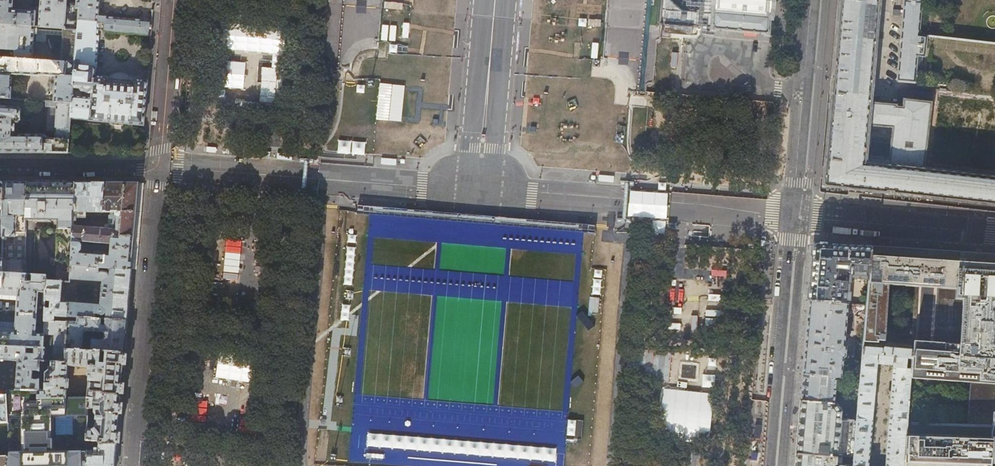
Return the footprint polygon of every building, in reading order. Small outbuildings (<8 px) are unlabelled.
[(35,26),(36,14),(36,13),(36,12),(12,11),(13,0),(0,0),(0,24),(35,26)] [(41,3),(40,27),(63,28),(78,29),(78,20),(78,19),(65,18),(67,0),(41,0),(41,3)] [(76,8),(79,8),(78,19),(78,20),(105,22),(105,30),(151,35),(152,21),(99,16),(100,0),(77,0),(76,8)] [(711,30),(714,31),(714,29),(766,34),(765,35),(768,35),(769,19),(772,19),(772,16),(773,16),(774,5),(774,0),(714,0),(711,30)] [(833,79),(832,79),(830,96),(831,96),(826,159),(824,159),(821,188),(847,190),(847,191),(862,192),(862,191),(887,194),(887,192),(892,193),(892,195),(915,197),(994,206),(994,178),(923,170),(930,103),(904,100),(903,108),(896,107),(896,105),(870,103),(880,0),(840,0),(833,79)] [(915,82),(921,13),(921,2),(915,1),(915,0),(902,0),(904,0),(897,80),(913,81),(915,82)] [(687,26),(688,17),(661,15),(660,24),(665,24),(687,26)] [(78,20),(78,29),(75,63),(73,86),(83,87),(82,98),(72,97),(72,103),(71,119),(103,122),(144,125),(147,82),(95,77),(96,69),(99,35),(99,30),(105,31),(105,30),(105,22),(78,20)] [(0,24),(0,58),(32,60),(34,34),(38,34),(39,31),(39,30),(34,30),(35,26),(0,24)] [(692,35),(692,27),(687,26),(665,24),(664,32),(692,35)] [(78,29),(63,28),(61,62),(75,63),(78,29)] [(0,58),(0,98),(11,99),(12,88),(4,87),(4,74),(18,75),(18,74),(39,76),(39,75),(56,76),(55,101),(72,103),(72,97),(73,86),(75,63),(61,62),(32,60),(0,58)] [(55,131),(54,139),(46,139),(46,138),(44,135),(15,135),(16,122),(18,122),(20,119),(21,110),(18,107),(19,99),(11,99),(0,98),(0,153),(54,153),(68,153),(70,130),(71,119),(72,103),(55,101),(46,101),(45,101),(45,106),(47,106),(45,131),(55,131)] [(15,183),(3,182),(3,212),(3,220),(3,237),(2,257),(2,273),(25,274),(26,228),(25,228),(25,220),(26,183),(15,183)] [(108,268),(131,270),(133,253),(136,210),(139,183),(107,183),(76,182),(76,183),(75,212),(74,212),(73,230),(71,265),(99,267),(108,268)] [(39,183),(26,183),(25,220),(59,221),(58,230),(73,230),(74,212),(75,212),(76,183),(64,183),(39,183)] [(71,265),(73,230),(58,230),(57,230),(55,281),(62,281),(70,282),(71,265)] [(869,279),(872,246),(844,245),(814,244),(812,268),(809,301),(848,304),(848,300),(849,300),(850,292),(849,292),(850,277),(869,279)] [(985,253),(937,250),(920,249),(896,248),(872,246),(869,279),(866,306),(865,317),(863,342),(877,343),(878,341),(885,342),(890,285),(917,288),(957,290),(956,300),(963,301),(960,345),(913,343),(913,344),(910,380),(969,383),(994,384),(994,254),(985,253)] [(127,321),(129,295),(131,270),(108,268),(108,274),(106,273),(103,272),(101,272),(99,273),(99,267),(71,265),(70,282),(74,283),(74,279),(103,282),(101,305),(61,302),(62,281),(55,281),(46,281),(45,293),(45,301),(50,302),(50,308),(45,308),(45,316),(45,321),(54,322),(54,317),(67,317),(77,317),(95,319),(95,313),(97,314),(99,315),(101,314),(103,314),(105,314),(103,316),(103,319),(127,321)] [(0,272),(0,290),(18,291),(17,314),(45,316),(45,308),(37,308),(38,293),(45,293),(46,281),(46,275),(31,274),(31,280),(26,280),(26,274),(25,274),(2,273),(0,272)] [(866,306),(848,304),(809,301),(806,338),(803,374),(836,377),(841,378),(843,358),(845,356),(846,346),(844,344),(846,316),(865,317),(866,306)] [(20,347),(26,347),(34,348),(44,348),(44,335),(35,334),(36,321),(45,322),(45,321),(45,316),(17,314),(16,332),(0,331),(0,346),(20,347)] [(95,319),(77,317),(77,322),(67,322),(67,323),(67,327),(70,327),(70,328),(70,330),(70,332),(72,334),(66,334),(66,344),(72,344),(72,349),(82,350),(83,333),(86,331),(103,332),(105,334),(104,339),(103,341),(92,340),(91,351),(124,353),(126,337),(127,321),(103,319),(95,319)] [(54,322),(45,321),(45,322),(44,335),(55,335),(54,361),(66,361),(66,349),(66,344),(66,334),(67,327),(67,323),(54,322)] [(863,342),(856,421),(853,456),(853,465),(868,465),(876,364),(893,365),(886,465),(904,465),(907,422),(910,380),(913,344),(885,342),(878,341),(877,343),(863,342)] [(20,347),(0,346),(0,360),(18,361),(16,391),(39,391),(39,390),(39,386),(40,375),(32,375),(32,371),(40,371),(40,362),(45,362),(45,349),(44,349),(44,348),(34,348),(34,352),(31,352),(31,354),(26,354),(26,347),(20,347)] [(72,349),(66,349),(66,361),(54,361),(45,362),(40,362),(40,371),(40,372),(45,372),(44,386),(39,386),(39,390),(39,391),(39,398),(66,398),(70,366),(89,367),(88,376),(89,377),(88,392),(103,392),(103,393),(121,395),(123,373),(124,353),(91,351),(82,350),(72,349)] [(834,404),(836,377),(803,374),(802,388),(801,401),(834,404)] [(969,383),(966,425),(992,426),(993,413),(994,413),(994,384),(969,383)] [(39,391),(16,391),(6,390),(6,395),(7,422),(9,455),(7,463),(8,465),(87,465),(87,440),(88,429),(88,409),(88,398),(87,398),(66,398),(39,398),(39,391)] [(103,392),(88,392),(87,398),(88,398),(88,409),(94,409),(94,412),(96,416),(95,428),(93,429),(88,429),(87,440),(101,441),(101,444),(117,444),(119,420),(121,395),(103,393),(103,392)] [(834,404),(801,401),(799,418),(796,454),(845,459),(845,456),(853,456),(856,421),(841,420),(842,411),(836,404),(834,404)] [(907,422),(904,465),(992,465),(994,438),(991,437),(992,426),(966,425),(907,422)] [(87,440),(87,465),(115,465),(115,463),(117,444),(101,444),(101,441),(87,440)] [(845,459),(796,454),(795,465),(853,465),(845,465),(845,459)] [(7,463),(9,455),(0,456),(0,465),(8,465),(7,463)]
